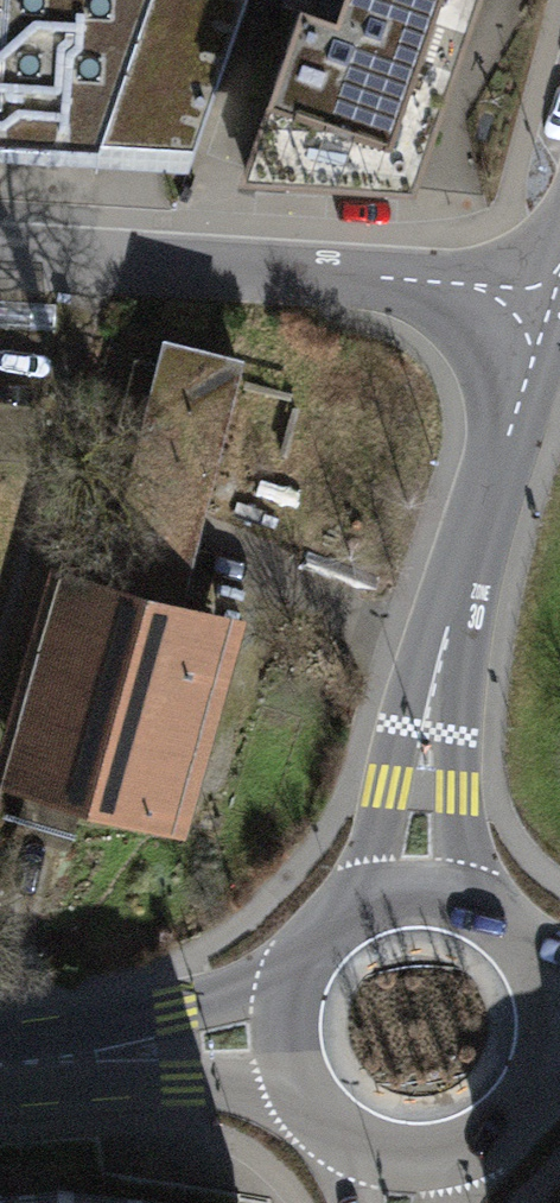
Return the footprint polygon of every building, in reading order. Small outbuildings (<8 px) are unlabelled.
[(67,136),(140,0),(0,0),(0,133),(67,136)] [(247,146),(402,201),(473,0),(299,0),(247,146)] [(0,768),(0,784),(184,842),(257,613),(69,553),(0,768)]
